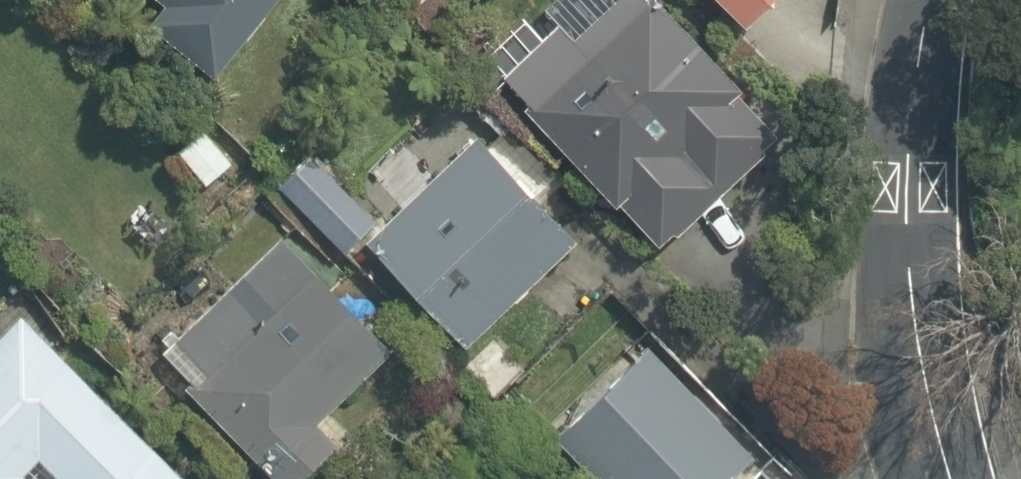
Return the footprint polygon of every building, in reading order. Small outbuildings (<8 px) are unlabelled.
[(220,59),(267,0),(144,0),(220,59)] [(646,0),(588,0),(495,94),(658,254),(779,131),(646,0)] [(733,27),(761,0),(708,0),(733,27)] [(570,244),(467,141),(356,252),(458,355),(570,244)] [(307,160),(279,186),(339,251),(367,225),(307,160)] [(383,354),(268,234),(143,353),(263,478),(292,478),(329,444),(310,424),(383,354)] [(59,478),(190,478),(22,304),(0,325),(0,478),(24,478),(18,472),(36,455),(59,478)] [(528,366),(498,335),(459,372),(489,404),(528,366)] [(644,338),(542,431),(585,478),(720,478),(749,453),(644,338)]
